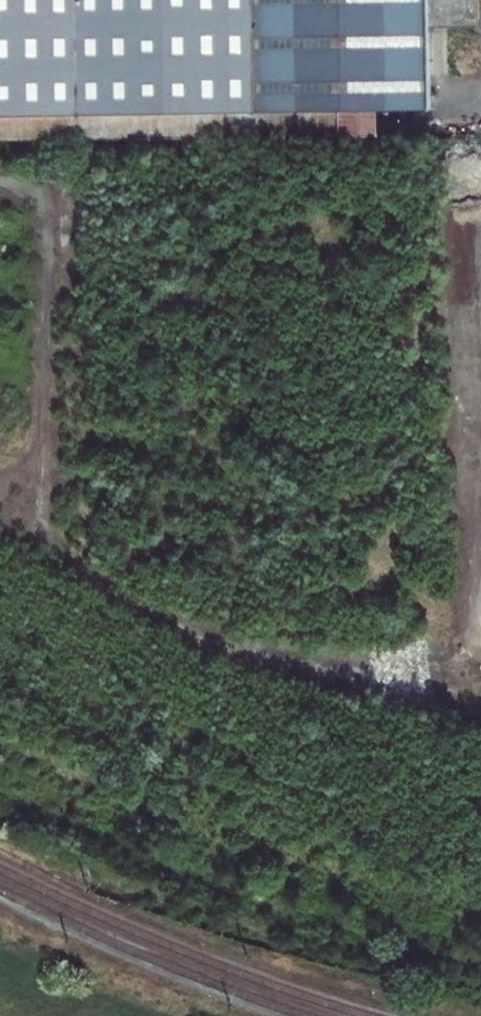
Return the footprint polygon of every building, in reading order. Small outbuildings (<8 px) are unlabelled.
[(375,109),(428,108),(428,89),(427,17),(477,16),(476,0),(0,0),(0,114),(48,113),(49,145),(268,142),(424,139),(424,128),(376,127),(375,109)]
